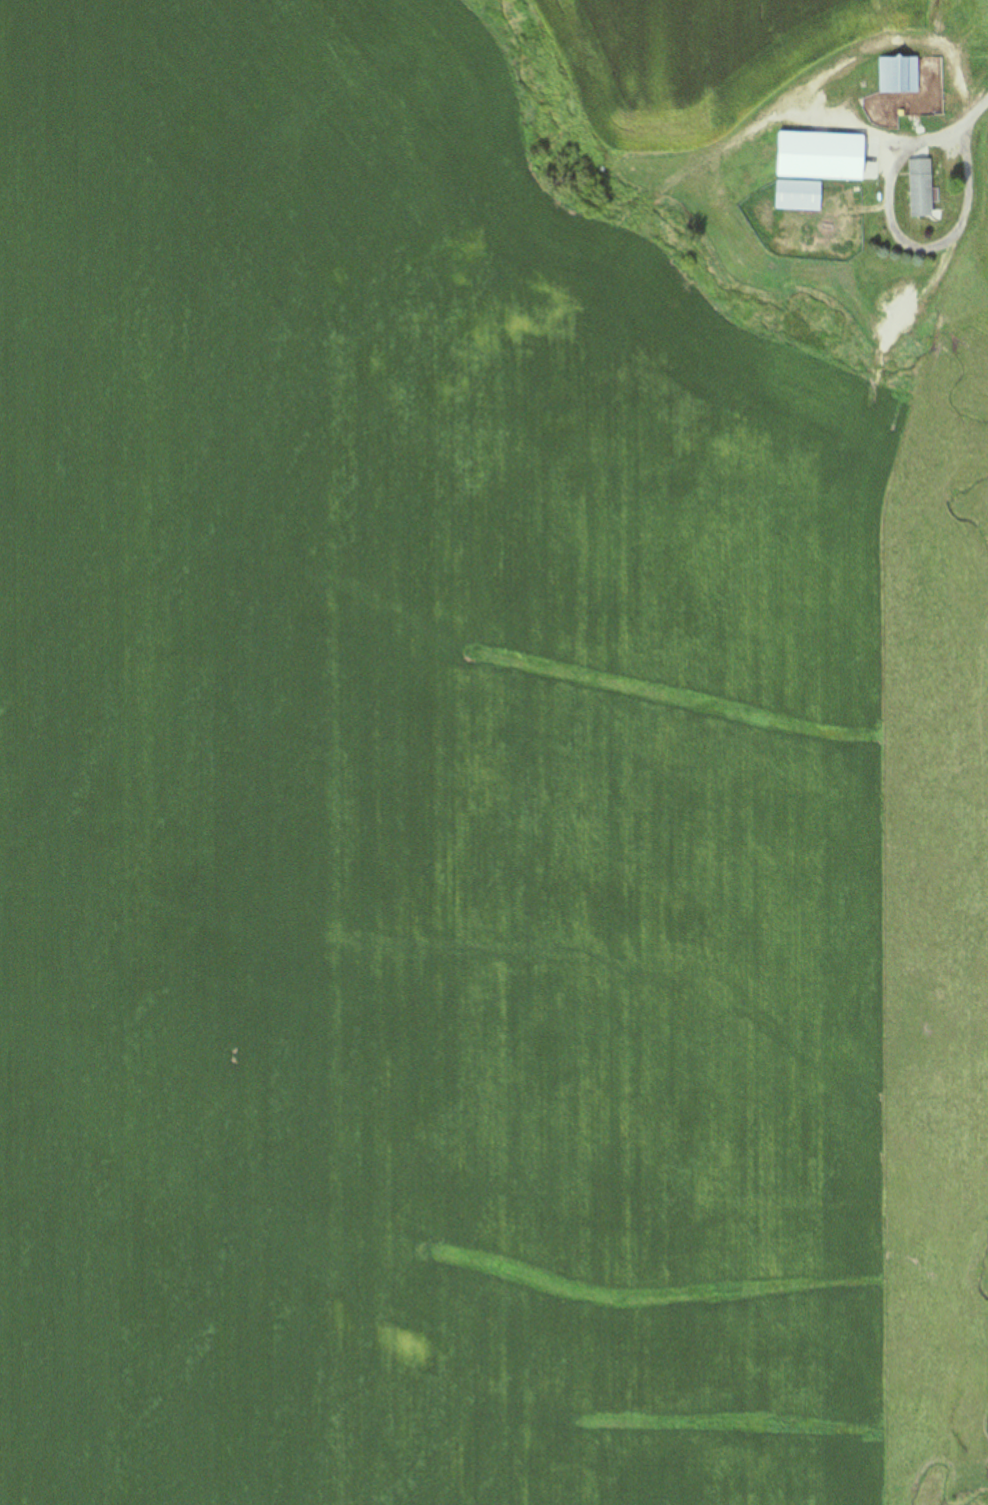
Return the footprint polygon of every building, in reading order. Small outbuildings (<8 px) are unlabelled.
[(881,94),(920,94),(920,58),(881,58),(881,94)] [(781,133),(780,179),(865,181),(866,135),(781,133)] [(933,160),(911,160),(911,218),(933,218),(933,160)] [(777,210),(822,211),(823,182),(778,181),(777,210)]
